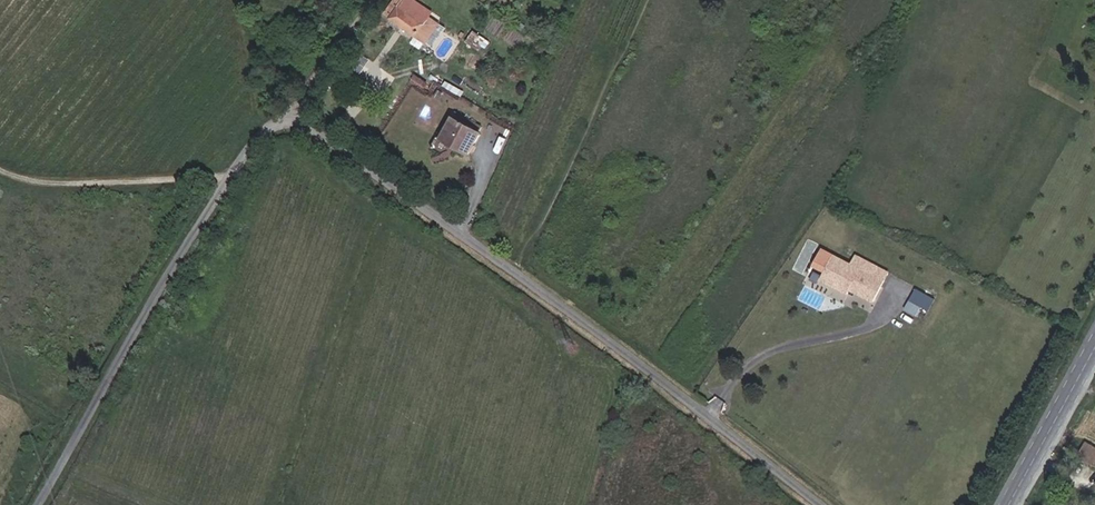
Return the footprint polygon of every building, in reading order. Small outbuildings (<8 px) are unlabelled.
[(315,26),(322,32),(334,16),(326,11),(315,26)] [(441,41),(432,35),(434,31),(404,11),(387,33),(428,61),(441,41)] [(336,63),(343,54),(331,44),(324,53),(336,63)] [(467,157),(480,131),(450,118),(437,141),(467,157)] [(621,211),(626,201),(615,197),(611,206),(621,211)] [(848,307),(872,320),(888,290),(860,275),(856,284),(850,281),(835,274),(834,276),(824,271),(818,282),(827,288),(821,299),(845,312),(848,307)] [(850,281),(856,284),(860,275),(854,272),(850,281)] [(917,288),(906,309),(925,319),(936,298),(917,288)] [(1085,462),(1080,472),(1094,479),(1094,467),(1085,462)]
